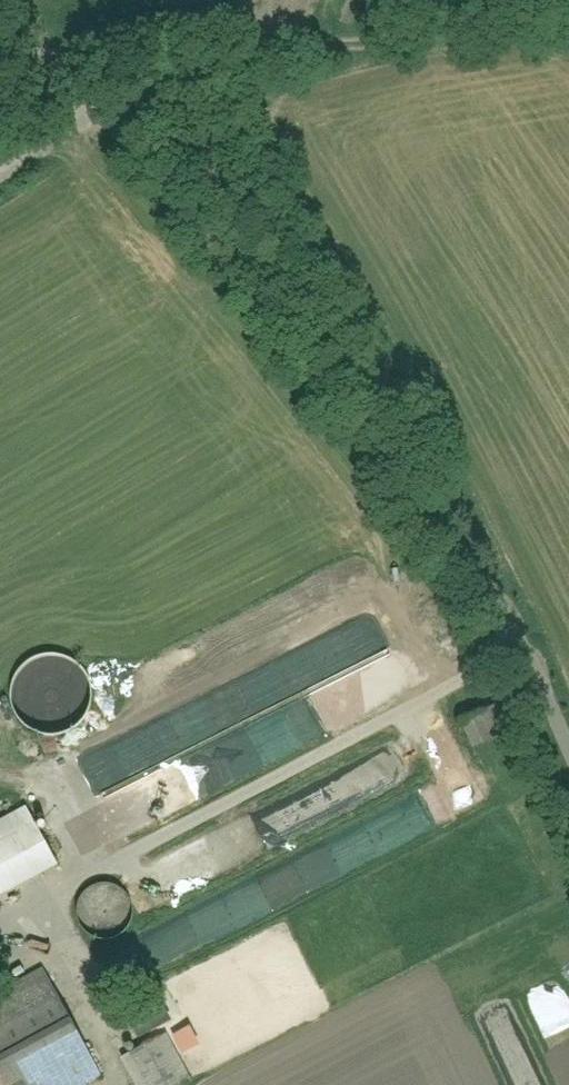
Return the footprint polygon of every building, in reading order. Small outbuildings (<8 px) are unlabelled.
[(62,867),(33,813),(0,831),(0,900),(62,867)] [(78,923),(87,939),(101,946),(118,945),(132,935),(138,918),(133,901),(120,890),(104,888),(90,893),(80,906),(78,923)] [(103,1078),(46,971),(0,996),(0,1084),(91,1084),(103,1078)] [(140,1084),(195,1084),(166,1036),(125,1060),(140,1084)]
